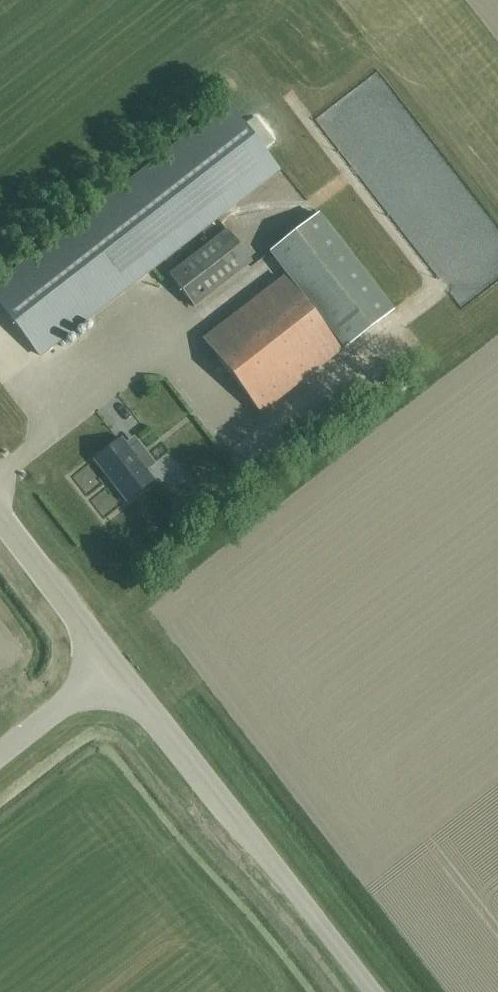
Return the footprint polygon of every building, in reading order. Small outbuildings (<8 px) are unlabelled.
[(390,128),(407,120),(392,90),(364,104),(368,112),(379,106),(390,128)] [(0,283),(0,305),(39,356),(69,333),(73,338),(76,335),(73,330),(278,171),(228,106),(6,279),(0,283)] [(318,215),(269,253),(344,349),(392,311),(318,215)] [(260,413),(339,352),(282,278),(203,340),(260,413)] [(126,502),(154,481),(121,439),(93,461),(126,502)] [(171,502),(190,491),(179,472),(160,482),(171,502)]
